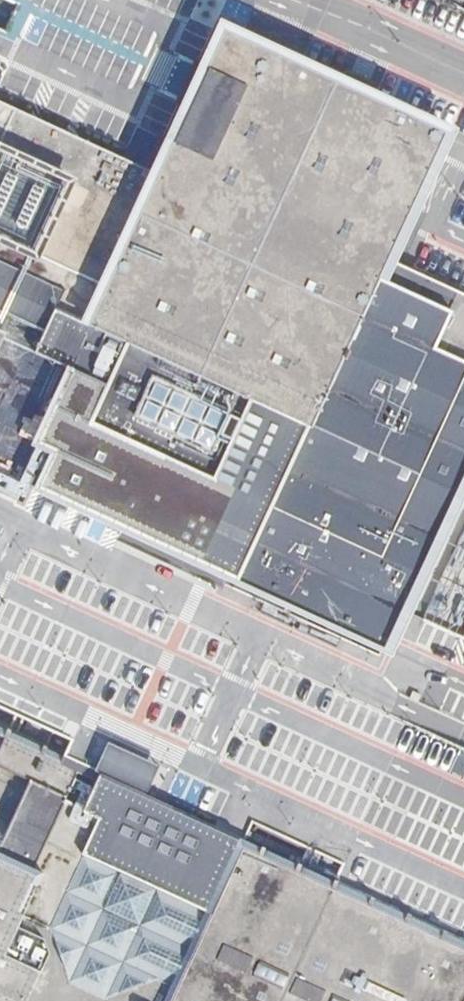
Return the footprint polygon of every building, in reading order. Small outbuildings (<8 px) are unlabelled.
[(20,31),(0,22),(0,73),(20,31)] [(60,496),(65,499),(95,513),(134,531),(142,534),(168,546),(373,641),(386,647),(398,623),(406,605),(421,572),(425,563),(432,548),(438,534),(454,502),(463,480),(463,292),(391,258),(451,131),(363,91),(227,28),(212,59),(159,174),(0,100),(0,468),(60,496)] [(451,931),(463,937),(463,632),(459,630),(406,605),(386,647),(0,469),(0,723),(451,931)] [(9,727),(0,723),(0,745),(9,727)] [(4,994),(20,1000),(463,1000),(463,937),(451,931),(169,801),(120,779),(9,727),(0,745),(0,763),(30,777),(0,845),(0,1000),(4,994)] [(30,777),(0,763),(0,845),(30,777)]
